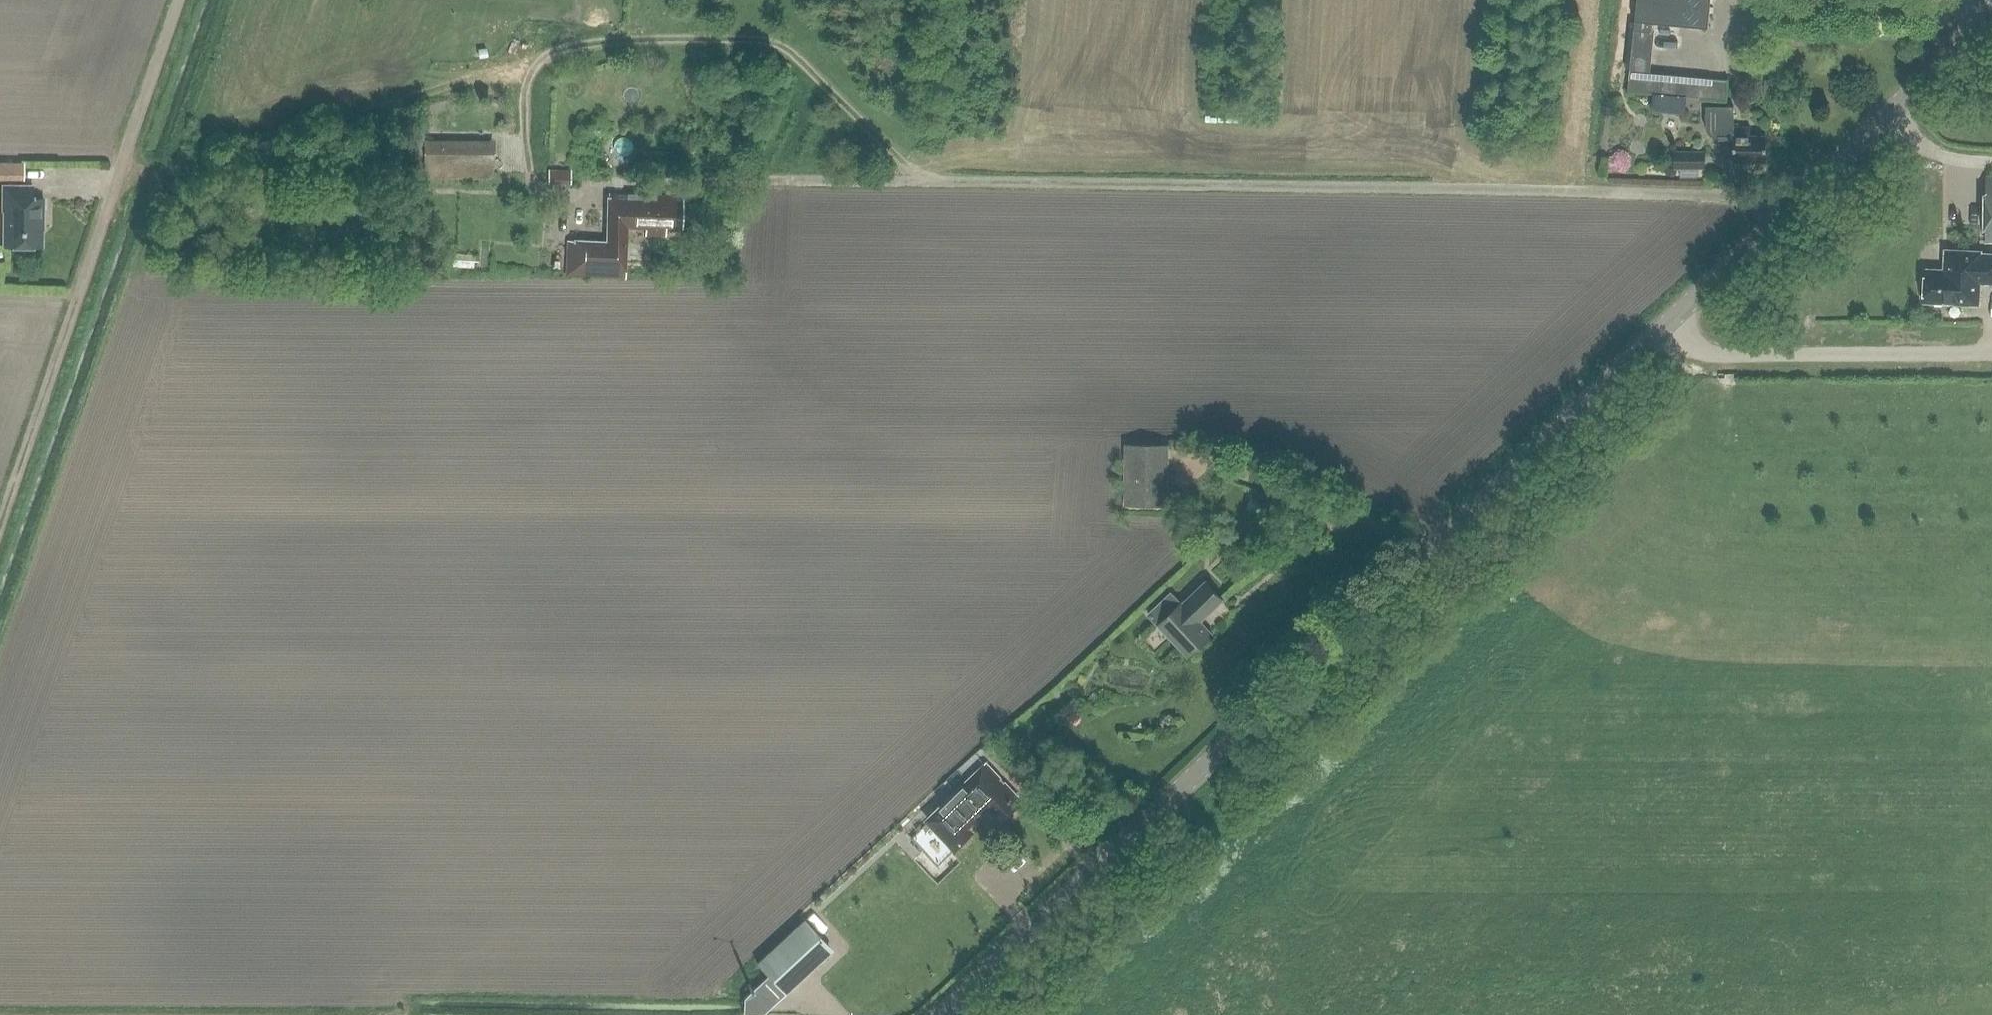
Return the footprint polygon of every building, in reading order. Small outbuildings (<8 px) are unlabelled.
[(1635,21),(1708,27),(1710,0),(1637,0),(1635,21)] [(1628,92),(1725,100),(1726,80),(1650,73),(1653,32),(1633,30),(1628,92)] [(1734,104),(1707,105),(1707,126),(1708,128),(1709,130),(1711,132),(1712,133),(1715,135),(1717,135),(1720,135),(1720,139),(1734,139),(1734,153),(1734,160),(1742,160),(1767,160),(1767,153),(1767,134),(1750,134),(1750,125),(1742,125),(1735,125),(1734,104)] [(408,128),(408,152),(424,152),(423,175),(492,176),(492,140),(422,139),(423,129),(408,128)] [(1706,169),(1706,151),(1675,151),(1675,169),(1706,169)] [(0,164),(0,179),(22,179),(22,165),(0,164)] [(548,186),(571,187),(571,169),(548,168),(548,186)] [(7,244),(40,245),(40,214),(44,214),(44,197),(33,197),(33,184),(4,184),(3,198),(8,198),(7,244)] [(666,230),(680,231),(681,195),(609,193),(607,242),(567,240),(566,276),(625,278),(627,230),(645,232),(645,237),(666,238),(666,230)] [(1925,270),(1925,274),(1922,277),(1922,284),(1924,287),(1924,302),(1932,302),(1935,305),(1942,306),(1945,303),(1978,304),(1979,281),(1988,282),(1988,283),(1991,283),(1991,255),(1980,255),(1980,253),(1946,251),(1945,271),(1925,270)] [(1169,506),(1169,445),(1125,445),(1124,505),(1169,506)] [(1265,539),(1253,535),(1248,548),(1260,552),(1265,539)] [(1199,620),(1222,598),(1205,581),(1182,604),(1171,592),(1148,615),(1190,656),(1212,633),(1199,620)] [(1016,801),(1019,798),(988,766),(911,839),(938,867),(973,833),(969,829),(989,809),(998,818),(1001,815),(1005,819),(1020,805),(1016,801)] [(786,995),(833,952),(807,923),(760,966),(786,995)]
